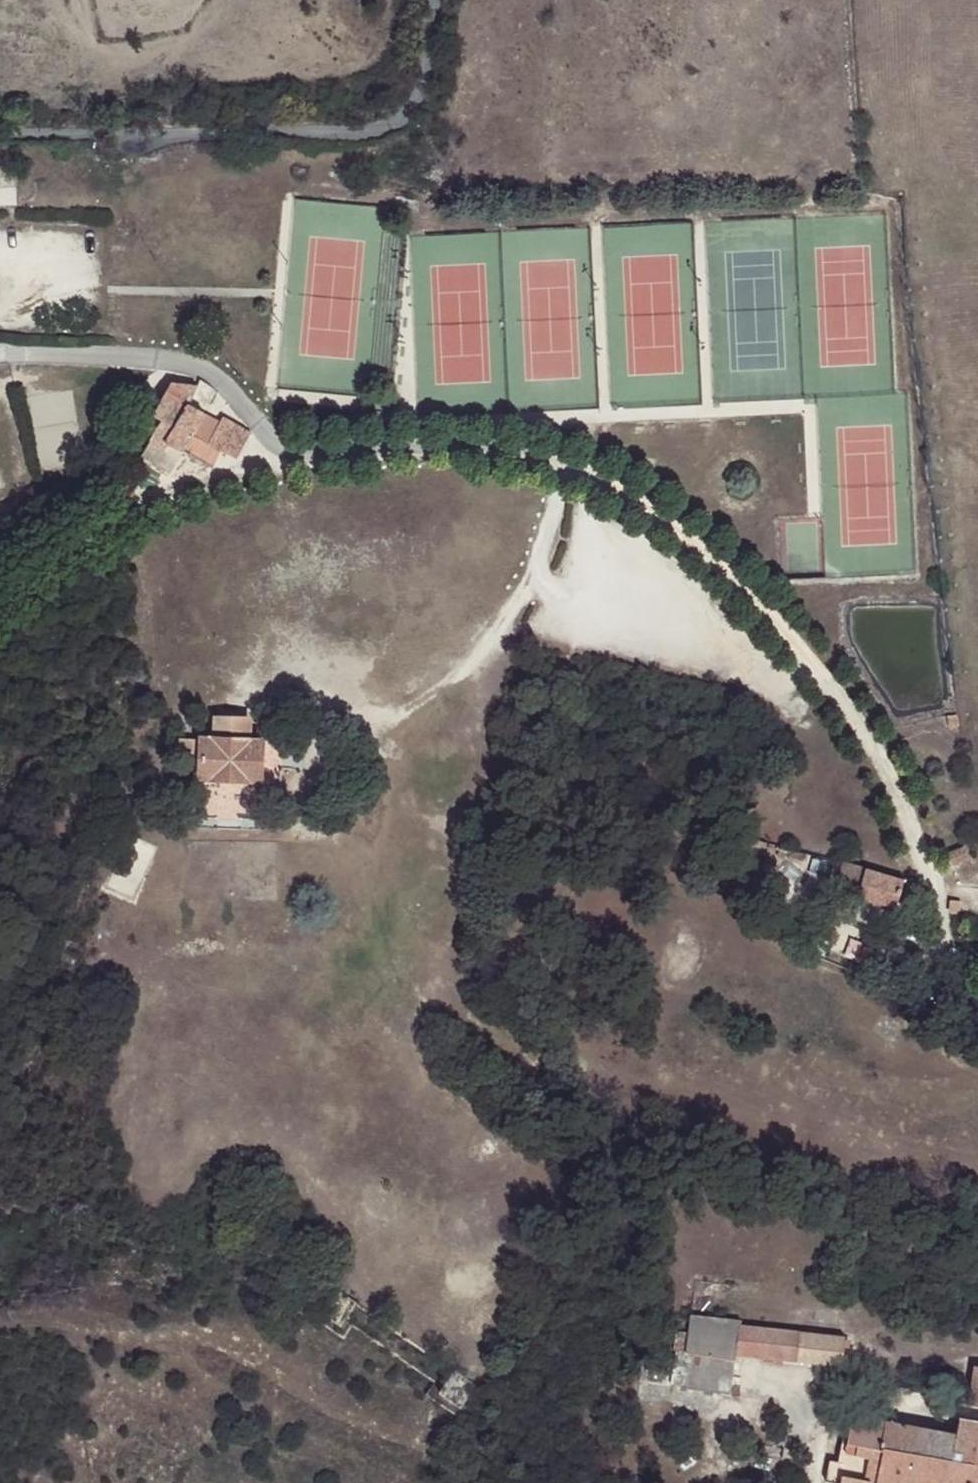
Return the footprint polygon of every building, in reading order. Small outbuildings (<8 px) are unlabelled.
[(219,452),(237,461),(252,434),(225,418),(222,423),(190,406),(198,390),(188,388),(189,383),(183,382),(182,387),(172,386),(155,418),(164,423),(151,445),(167,453),(170,446),(211,468),(219,452)] [(202,779),(225,780),(238,780),(260,780),(260,742),(247,742),(247,723),(216,722),(215,741),(184,742),(184,760),(201,761),(202,779)] [(969,846),(953,852),(958,865),(974,859),(969,846)] [(903,878),(847,864),(841,886),(848,887),(846,895),(895,907),(903,878)] [(967,902),(955,900),(954,912),(965,914),(967,902)] [(690,1314),(680,1389),(731,1396),(736,1359),(840,1368),(844,1338),(740,1327),(741,1321),(690,1314)] [(966,1403),(977,1404),(977,1371),(971,1370),(966,1403)] [(631,1383),(628,1409),(658,1412),(661,1386),(631,1383)] [(878,1482),(977,1482),(977,1427),(958,1423),(955,1440),(882,1430),(878,1454),(882,1455),(878,1482)] [(882,1455),(878,1454),(882,1430),(846,1426),(840,1472),(828,1471),(825,1482),(878,1482),(882,1455)]
